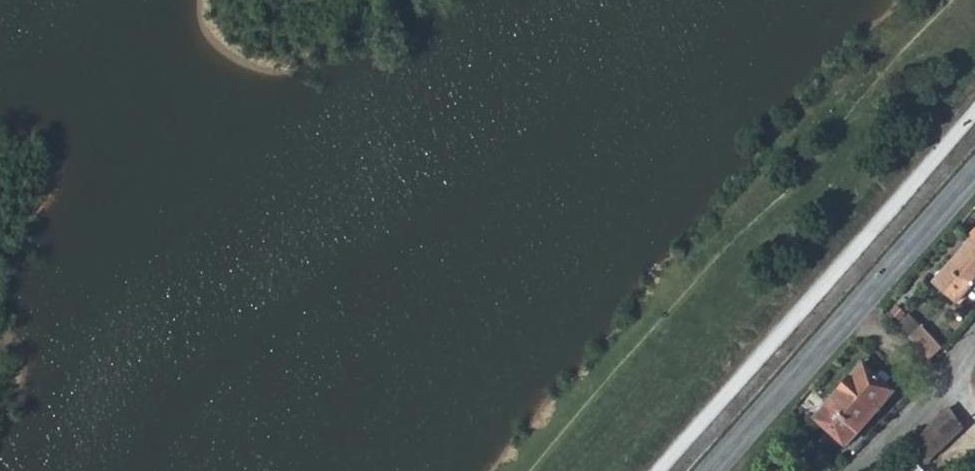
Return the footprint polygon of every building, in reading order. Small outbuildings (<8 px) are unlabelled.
[(974,234),(935,278),(959,300),(974,282),(974,234)] [(922,325),(908,338),(929,359),(942,347),(922,325)] [(894,388),(863,362),(818,418),(847,444),(894,388)] [(964,428),(951,408),(918,438),(932,457),(964,428)]
